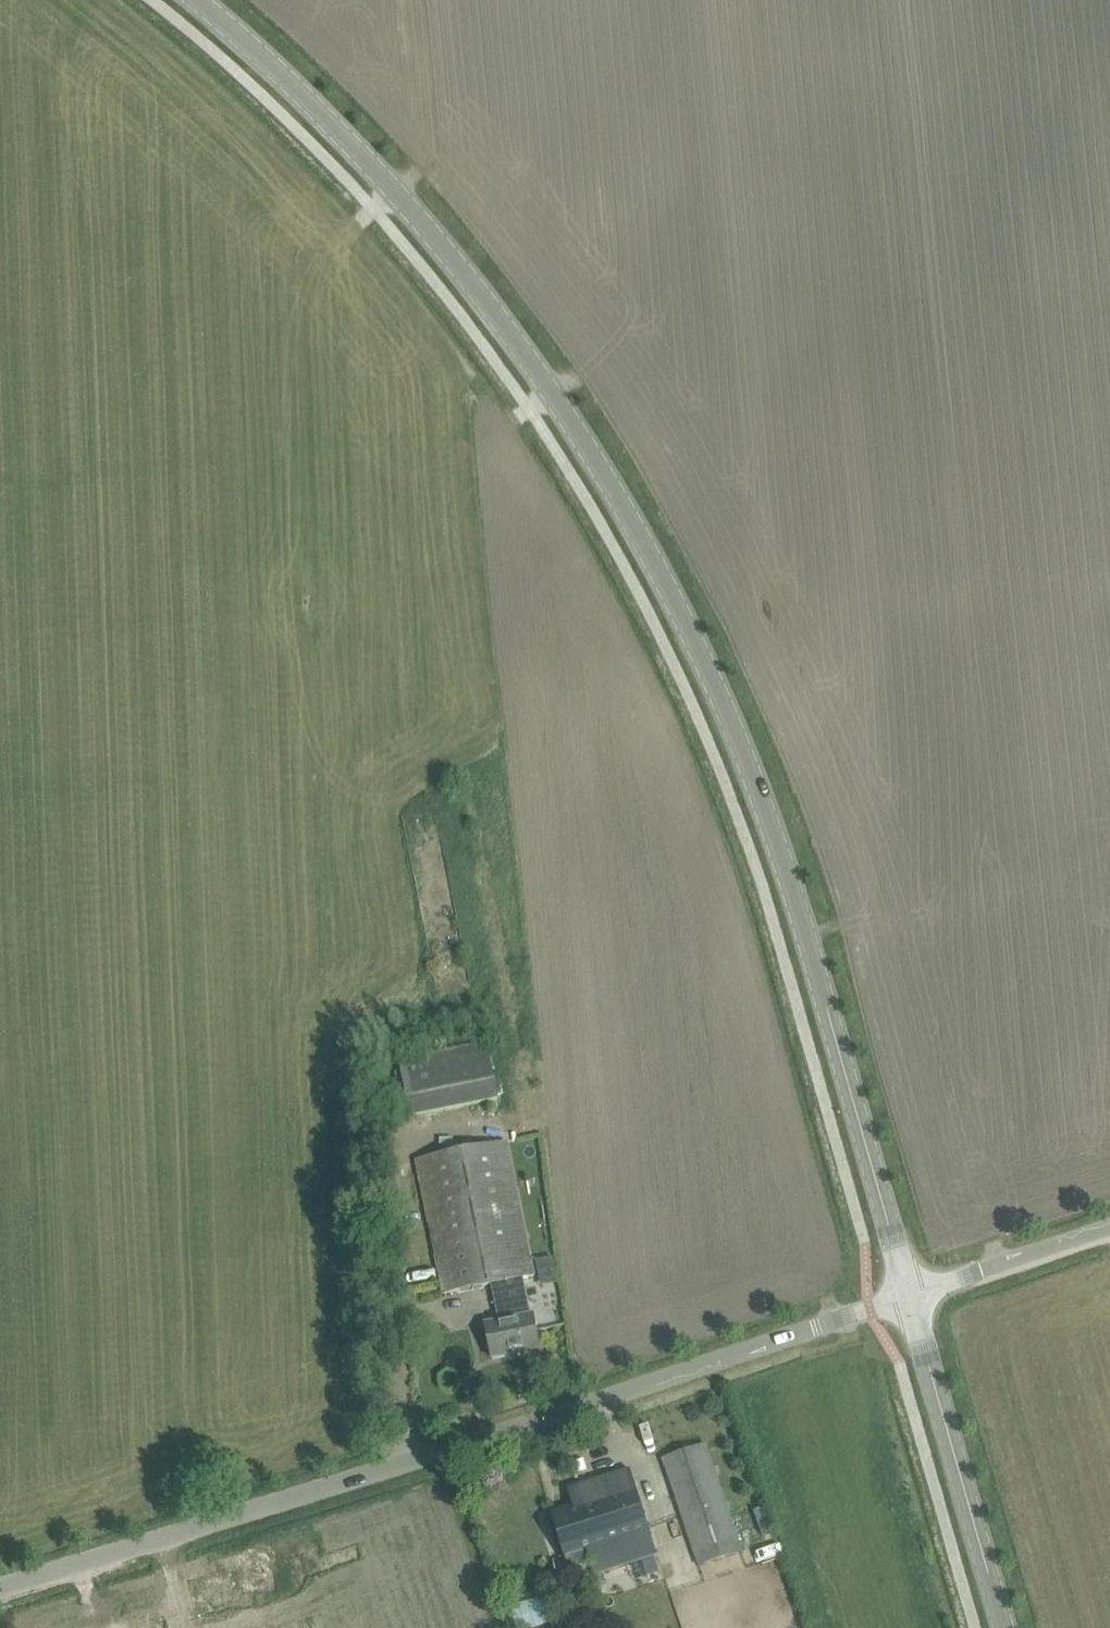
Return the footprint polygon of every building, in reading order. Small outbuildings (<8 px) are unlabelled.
[(486,1043),(400,1061),(411,1117),(498,1099),(486,1043)] [(443,1294),(491,1284),(499,1321),(485,1324),(492,1358),(540,1349),(533,1314),(530,1315),(523,1278),(534,1276),(507,1142),(417,1160),(443,1294)] [(742,1551),(706,1445),(663,1459),(682,1516),(698,1566),(742,1551)] [(572,1506),(550,1513),(566,1563),(567,1562),(567,1561),(571,1560),(573,1568),(590,1563),(594,1575),(657,1555),(648,1527),(630,1469),(567,1489),(572,1506)]
